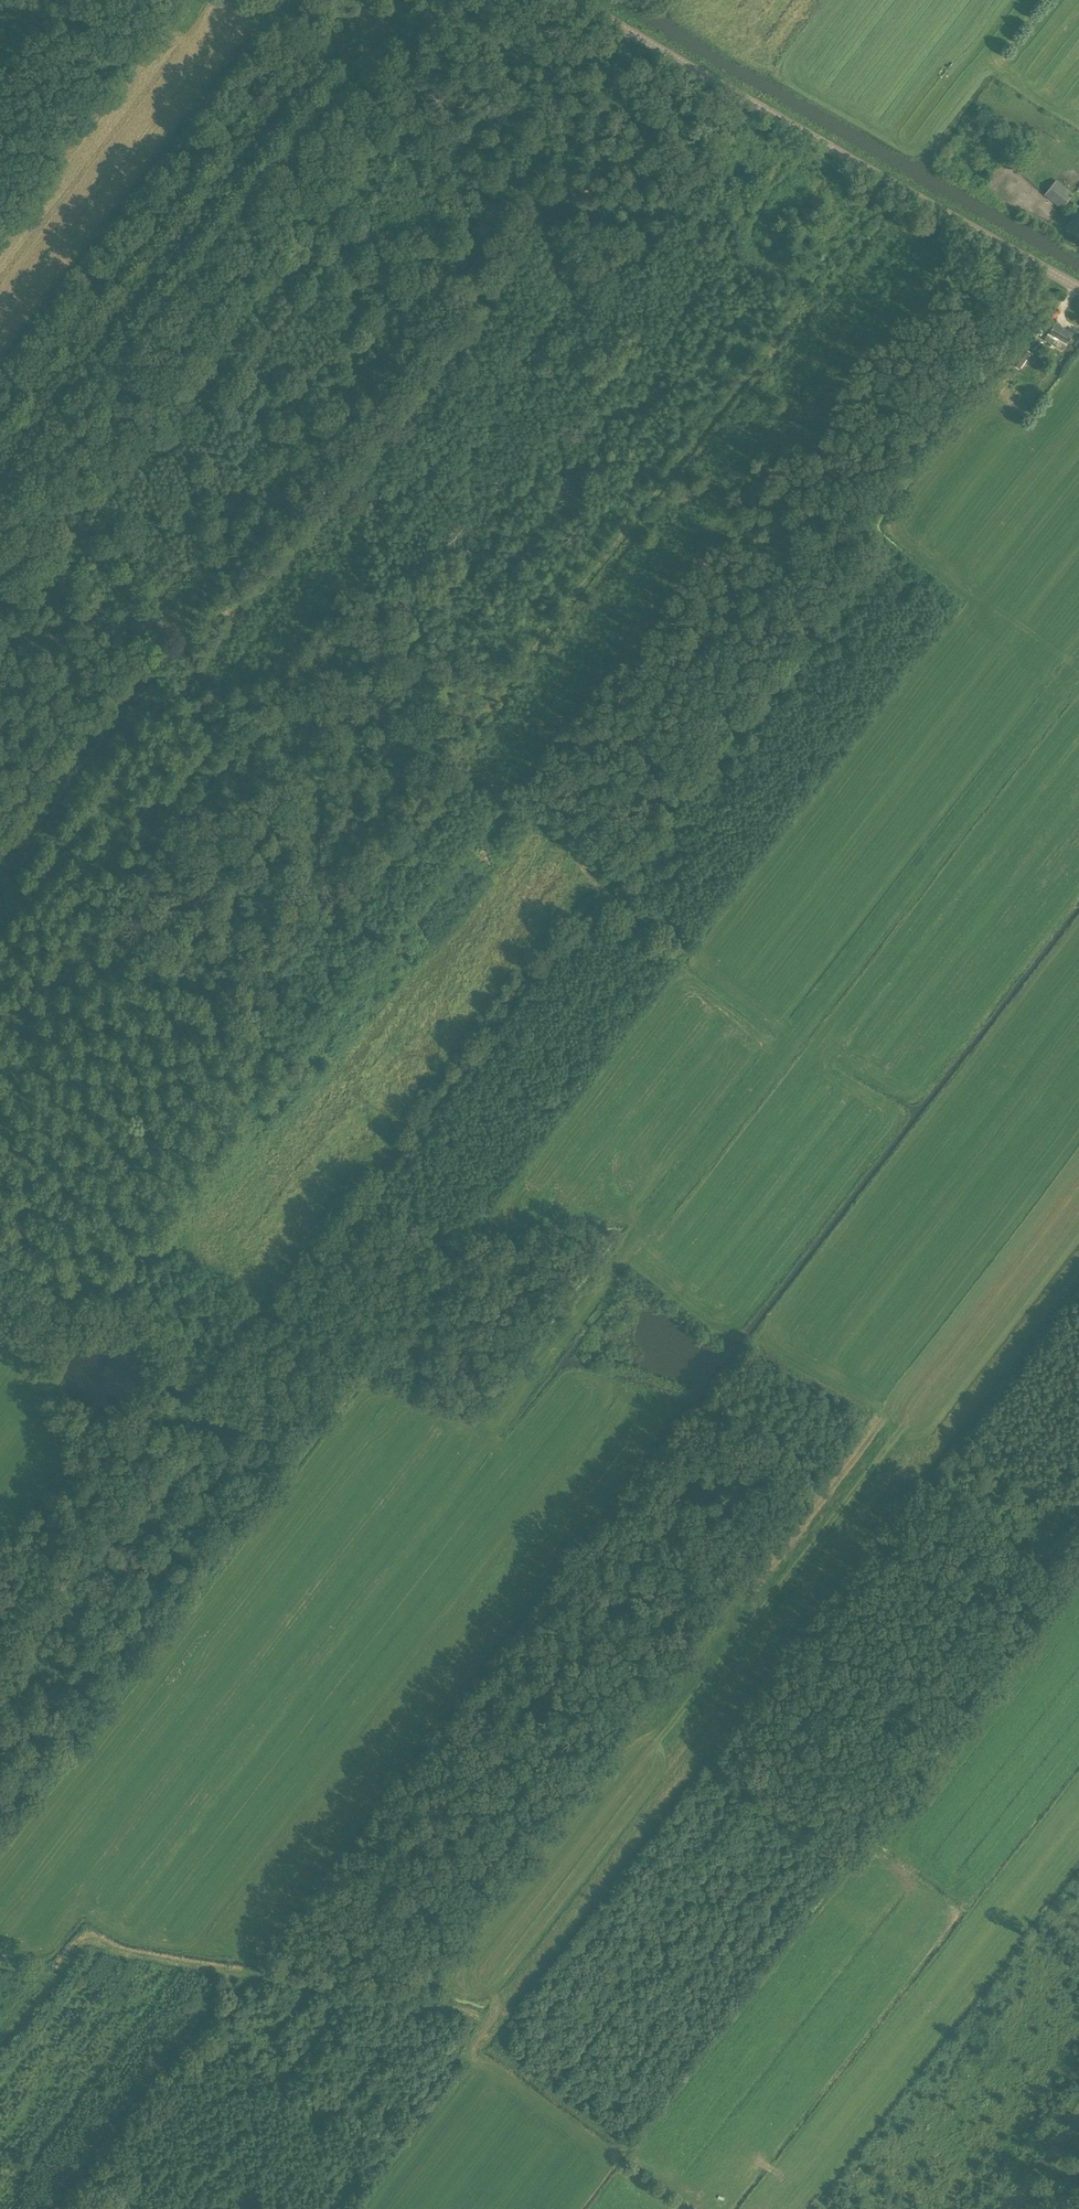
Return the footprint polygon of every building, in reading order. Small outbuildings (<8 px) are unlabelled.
[(182,21),(190,10),(184,7),(177,17),(182,21)] [(1062,208),(1073,194),(1056,180),(1045,195),(1062,208)] [(1067,226),(1078,235),(1078,210),(1067,226)] [(1067,343),(1072,333),(1053,323),(1044,339),(1052,344),(1056,336),(1067,343)] [(1020,369),(1031,352),(1024,347),(1012,363),(1020,369)]
